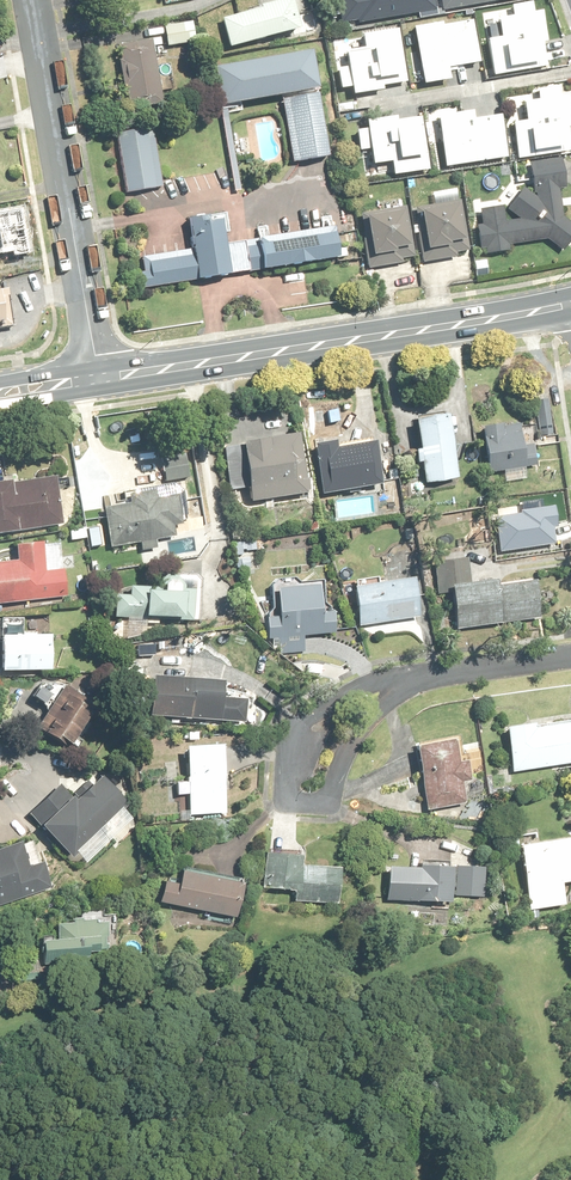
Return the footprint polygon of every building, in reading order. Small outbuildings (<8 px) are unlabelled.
[(438,13),(436,0),(340,0),(343,24),(360,22),(360,24),(438,13)] [(443,12),(518,0),(441,0),(443,12)] [(296,2),(225,21),(233,50),(304,30),(296,2)] [(536,14),(534,4),(513,8),(515,18),(501,21),(504,38),(489,41),(496,78),(549,67),(545,44),(551,42),(545,12),(536,14)] [(195,21),(165,26),(169,47),(199,42),(195,21)] [(482,64),(475,22),(445,27),(444,23),(416,28),(426,87),(453,83),(452,74),(460,72),(459,68),(482,64)] [(354,87),(356,98),(384,93),(383,87),(408,83),(400,31),(364,37),(366,50),(348,53),(351,67),(340,69),(343,89),(354,87)] [(129,87),(132,109),(165,103),(155,42),(122,47),(125,62),(120,62),(124,88),(129,87)] [(313,54),(215,71),(221,108),(320,91),(313,54)] [(559,90),(540,92),(541,102),(526,104),(529,123),(515,125),(520,159),(570,152),(570,144),(569,128),(570,128),(570,108),(570,98),(560,99),(559,90)] [(321,96),(284,102),(294,164),(332,158),(321,96)] [(475,114),(441,118),(447,167),(509,159),(503,118),(476,121),(475,114)] [(430,171),(423,120),(398,123),(397,120),(369,124),(370,131),(359,133),(361,152),(373,150),(375,166),(393,164),(394,176),(430,171)] [(154,127),(116,133),(127,196),(165,189),(154,127)] [(509,209),(523,220),(506,222),(504,208),(483,211),(484,224),(478,225),(481,248),(485,247),(486,253),(511,250),(510,244),(550,239),(566,251),(570,243),(570,223),(563,217),(560,188),(566,188),(564,161),(533,164),(537,197),(525,189),(509,209)] [(471,251),(460,190),(431,195),(433,205),(413,208),(423,264),(458,258),(457,253),(471,251)] [(361,212),(368,269),(404,265),(403,259),(414,257),(408,206),(361,212)] [(345,257),(338,216),(322,218),(324,231),(229,245),(225,222),(210,225),(209,216),(192,219),(196,250),(139,259),(143,287),(345,257)] [(11,274),(8,252),(2,253),(0,242),(0,276),(11,274)] [(12,326),(7,289),(0,290),(0,327),(12,326)] [(550,398),(537,400),(542,437),(555,435),(550,398)] [(422,449),(417,449),(419,464),(424,463),(427,482),(460,478),(451,413),(418,418),(422,449)] [(526,469),(537,468),(534,446),(527,447),(524,424),(505,427),(505,423),(484,426),(490,474),(506,472),(507,481),(528,478),(526,469)] [(304,437),(245,444),(252,500),(311,493),(304,437)] [(318,448),(324,492),(383,483),(377,440),(318,448)] [(189,455),(161,459),(165,482),(193,477),(189,455)] [(65,524),(59,478),(0,485),(0,532),(65,524)] [(142,543),(143,553),(162,550),(160,540),(187,536),(181,497),(158,500),(157,491),(132,495),(133,504),(105,508),(111,548),(142,543)] [(18,548),(19,562),(0,564),(0,603),(68,597),(64,558),(50,560),(48,545),(18,548)] [(536,582),(500,587),(498,575),(487,577),(484,556),(450,560),(459,628),(541,617),(536,582)] [(168,576),(160,583),(159,588),(131,587),(131,597),(118,596),(117,617),(194,620),(196,577),(168,576)] [(423,619),(419,581),(381,585),(380,579),(358,582),(362,625),(423,619)] [(270,618),(271,653),(305,653),(305,636),(338,636),(338,613),(324,613),(324,588),(281,588),(281,618),(270,618)] [(3,618),(2,631),(25,633),(26,619),(3,618)] [(54,637),(3,636),(2,671),(53,673),(54,637)] [(226,678),(151,675),(149,719),(246,724),(247,699),(225,698),(226,678)] [(100,709),(65,685),(42,685),(34,697),(52,710),(39,730),(71,752),(100,709)] [(570,768),(570,721),(509,729),(514,771),(564,765),(565,768),(570,768)] [(472,780),(469,762),(460,764),(456,740),(419,746),(429,809),(467,803),(463,781),(472,780)] [(227,815),(226,746),(191,747),(192,816),(227,815)] [(31,813),(74,863),(81,856),(87,862),(134,821),(124,808),(129,804),(106,777),(78,801),(63,785),(31,813)] [(0,851),(0,905),(56,886),(44,851),(40,853),(35,839),(0,851)] [(523,846),(531,910),(568,906),(566,884),(570,883),(570,840),(523,846)] [(343,868),(304,866),(305,855),(266,853),(265,867),(264,891),(296,893),(295,903),(341,905),(343,868)] [(452,866),(452,862),(422,860),(422,869),(390,868),(389,900),(455,903),(455,898),(457,867),(455,867),(452,866)] [(458,867),(457,899),(486,900),(487,868),(458,867)] [(246,882),(184,868),(181,884),(167,881),(162,903),(238,919),(246,882)] [(109,909),(82,910),(83,918),(74,919),(74,924),(58,924),(59,939),(44,940),(46,965),(111,962),(109,909)]
